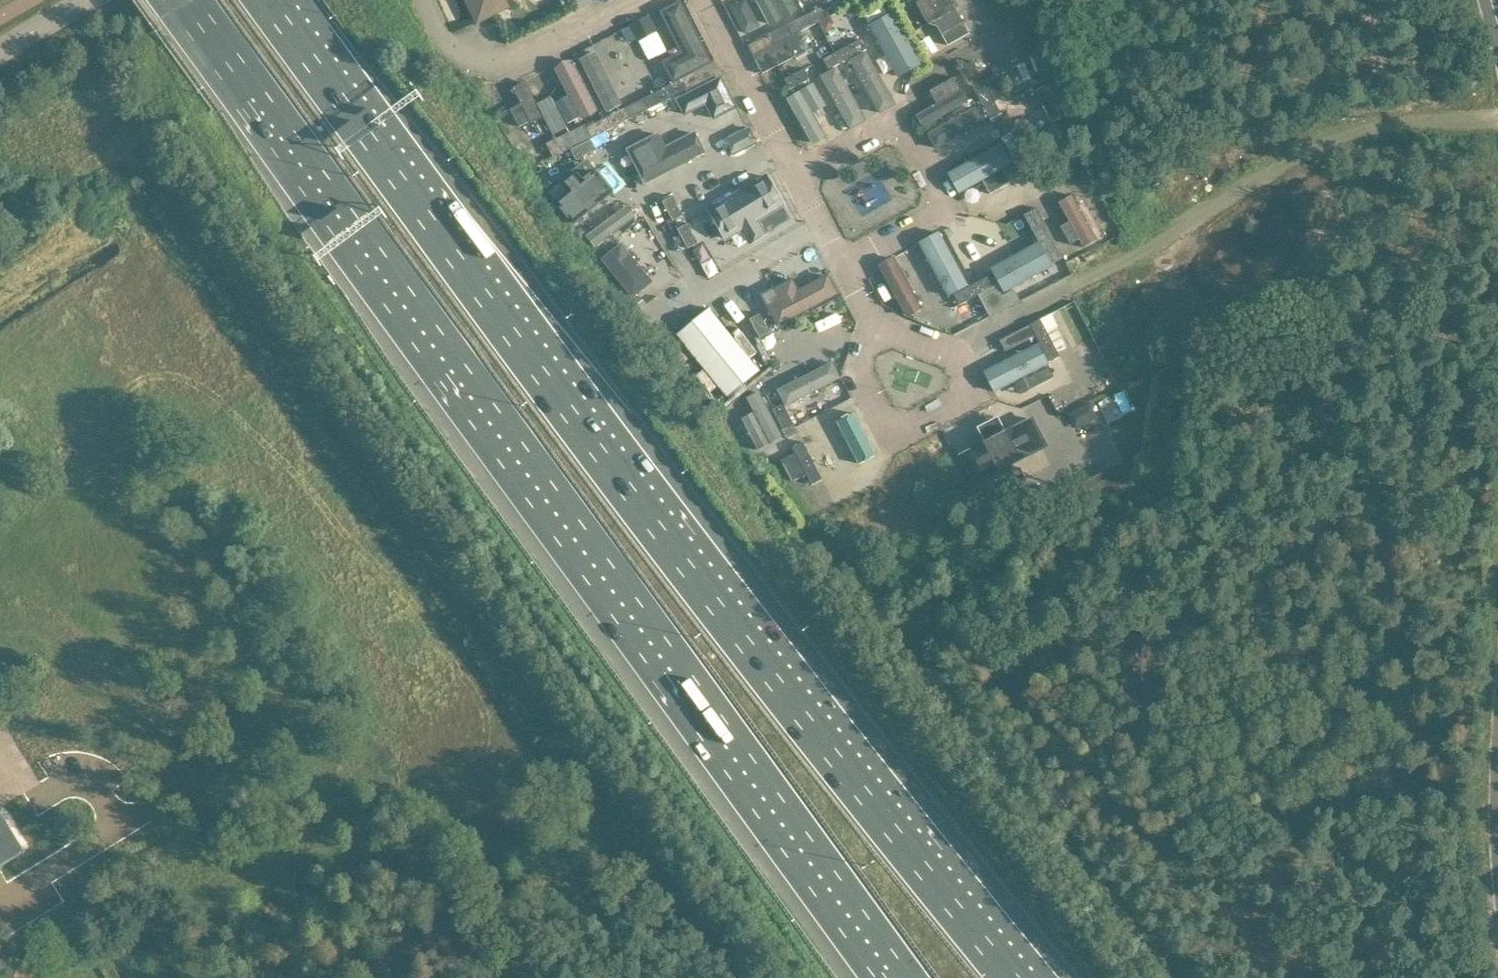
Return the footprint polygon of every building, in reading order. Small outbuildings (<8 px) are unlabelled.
[(476,26),(510,10),(505,0),(463,0),(476,26)] [(731,5),(746,33),(760,25),(747,0),(742,0),(731,5)] [(792,0),(754,0),(771,32),(801,17),(792,0)] [(916,4),(928,24),(942,49),(969,34),(950,0),(923,0),(916,4)] [(680,54),(663,63),(673,82),(713,61),(683,3),(661,15),(680,54)] [(825,6),(806,15),(812,26),(830,16),(829,14),(825,6)] [(922,66),(894,13),(872,24),(900,78),(922,66)] [(806,15),(787,25),(793,35),(801,31),(812,26),(806,15)] [(774,45),(754,55),(755,56),(759,65),(763,73),(810,49),(801,31),(793,35),(774,45)] [(768,35),(749,45),(749,46),(750,46),(754,55),(774,45),(769,35),(768,35)] [(862,40),(846,48),(851,58),(851,59),(856,56),(866,51),(867,50),(862,40)] [(846,49),(824,60),(830,70),(851,59),(851,58),(846,48),(846,49)] [(895,105),(867,52),(853,59),(881,112),(895,105)] [(622,106),(594,53),(579,60),(607,114),(622,106)] [(574,61),(554,69),(567,98),(557,103),(567,126),(599,112),(574,61)] [(866,119),(838,66),(824,74),(852,127),(866,119)] [(805,69),(786,80),(791,89),(810,79),(805,69)] [(937,104),(918,114),(924,125),(967,101),(954,77),(930,91),(937,104)] [(721,78),(679,99),(687,115),(707,105),(714,119),(736,108),(721,78)] [(681,79),(663,88),(663,90),(668,98),(687,89),(681,79)] [(526,83),(514,89),(530,125),(544,119),(552,136),(565,130),(551,99),(537,106),(526,83)] [(827,107),(815,85),(787,99),(812,146),(827,138),(814,114),(827,107)] [(658,90),(644,98),(649,108),(668,98),(663,90),(663,88),(658,90)] [(644,98),(624,108),(629,118),(649,108),(644,98)] [(624,108),(605,117),(610,127),(629,118),(624,108)] [(976,109),(929,134),(937,149),(984,124),(976,109)] [(605,117),(586,127),(592,137),(610,127),(605,117)] [(736,153),(761,140),(752,124),(728,137),(736,153)] [(1005,138),(1012,149),(1027,140),(1020,128),(1005,138)] [(660,134),(630,149),(648,184),(705,155),(694,134),(667,147),(660,134)] [(578,145),(571,148),(577,159),(597,149),(591,138),(581,143),(578,145)] [(1001,144),(946,175),(959,197),(1013,166),(1001,144)] [(706,174),(732,161),(727,151),(701,164),(706,174)] [(572,194),(557,206),(574,225),(610,196),(593,176),(580,187),(572,178),(564,185),(572,194)] [(767,176),(708,211),(727,244),(744,233),(751,245),(767,236),(759,223),(785,208),(767,176)] [(674,195),(664,201),(674,220),(684,214),(674,195)] [(1074,196),(1061,203),(1085,248),(1099,241),(1074,196)] [(627,207),(586,238),(594,249),(636,218),(627,207)] [(689,222),(678,228),(689,247),(699,241),(689,222)] [(919,244),(948,300),(969,289),(940,233),(919,244)] [(1040,243),(990,271),(1005,296),(1054,267),(1040,243)] [(621,244),(601,260),(633,299),(653,283),(621,244)] [(780,301),(767,308),(777,326),(839,294),(830,276),(799,292),(793,280),(774,289),(780,301)] [(747,314),(763,308),(758,294),(764,292),(759,280),(738,287),(747,314)] [(710,312),(678,338),(727,398),(760,373),(710,312)] [(762,313),(751,319),(761,338),(772,333),(762,313)] [(1035,323),(1003,337),(1010,354),(1043,341),(1035,323)] [(773,334),(763,339),(768,349),(773,346),(776,339),(773,334)] [(1040,345),(982,374),(993,396),(1014,385),(1020,397),(1056,378),(1040,345)] [(833,364),(780,389),(796,422),(849,396),(833,364)] [(1092,412),(1069,423),(1077,438),(1099,426),(1092,412)] [(854,413),(838,422),(861,465),(877,456),(854,413)] [(1048,448),(1033,418),(1006,432),(998,419),(978,429),(985,442),(961,455),(977,485),(1048,448)] [(794,422),(783,427),(786,433),(789,438),(799,432),(794,422)] [(803,441),(793,447),(796,453),(803,465),(813,460),(803,441)] [(796,453),(782,460),(793,481),(807,473),(803,465),(796,453)] [(813,460),(803,465),(807,473),(812,484),(823,479),(813,460)] [(2,866),(1,866),(25,851),(19,841),(0,811),(0,867),(2,866)]
